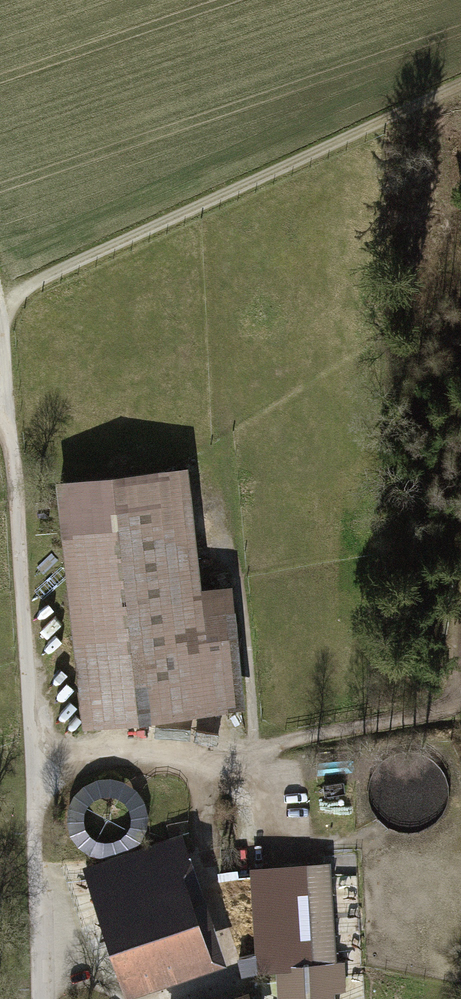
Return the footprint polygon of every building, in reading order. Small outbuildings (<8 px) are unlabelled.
[(190,468),(56,482),(83,730),(246,712),(236,614),(206,617),(190,468)] [(130,998),(133,998),(228,966),(183,837),(85,870),(130,998)] [(339,990),(349,990),(349,983),(348,963),(338,963),(333,866),(328,867),(254,870),(259,956),(241,961),(246,978),(260,972),(278,971),(280,998),(340,998),(339,990)]
